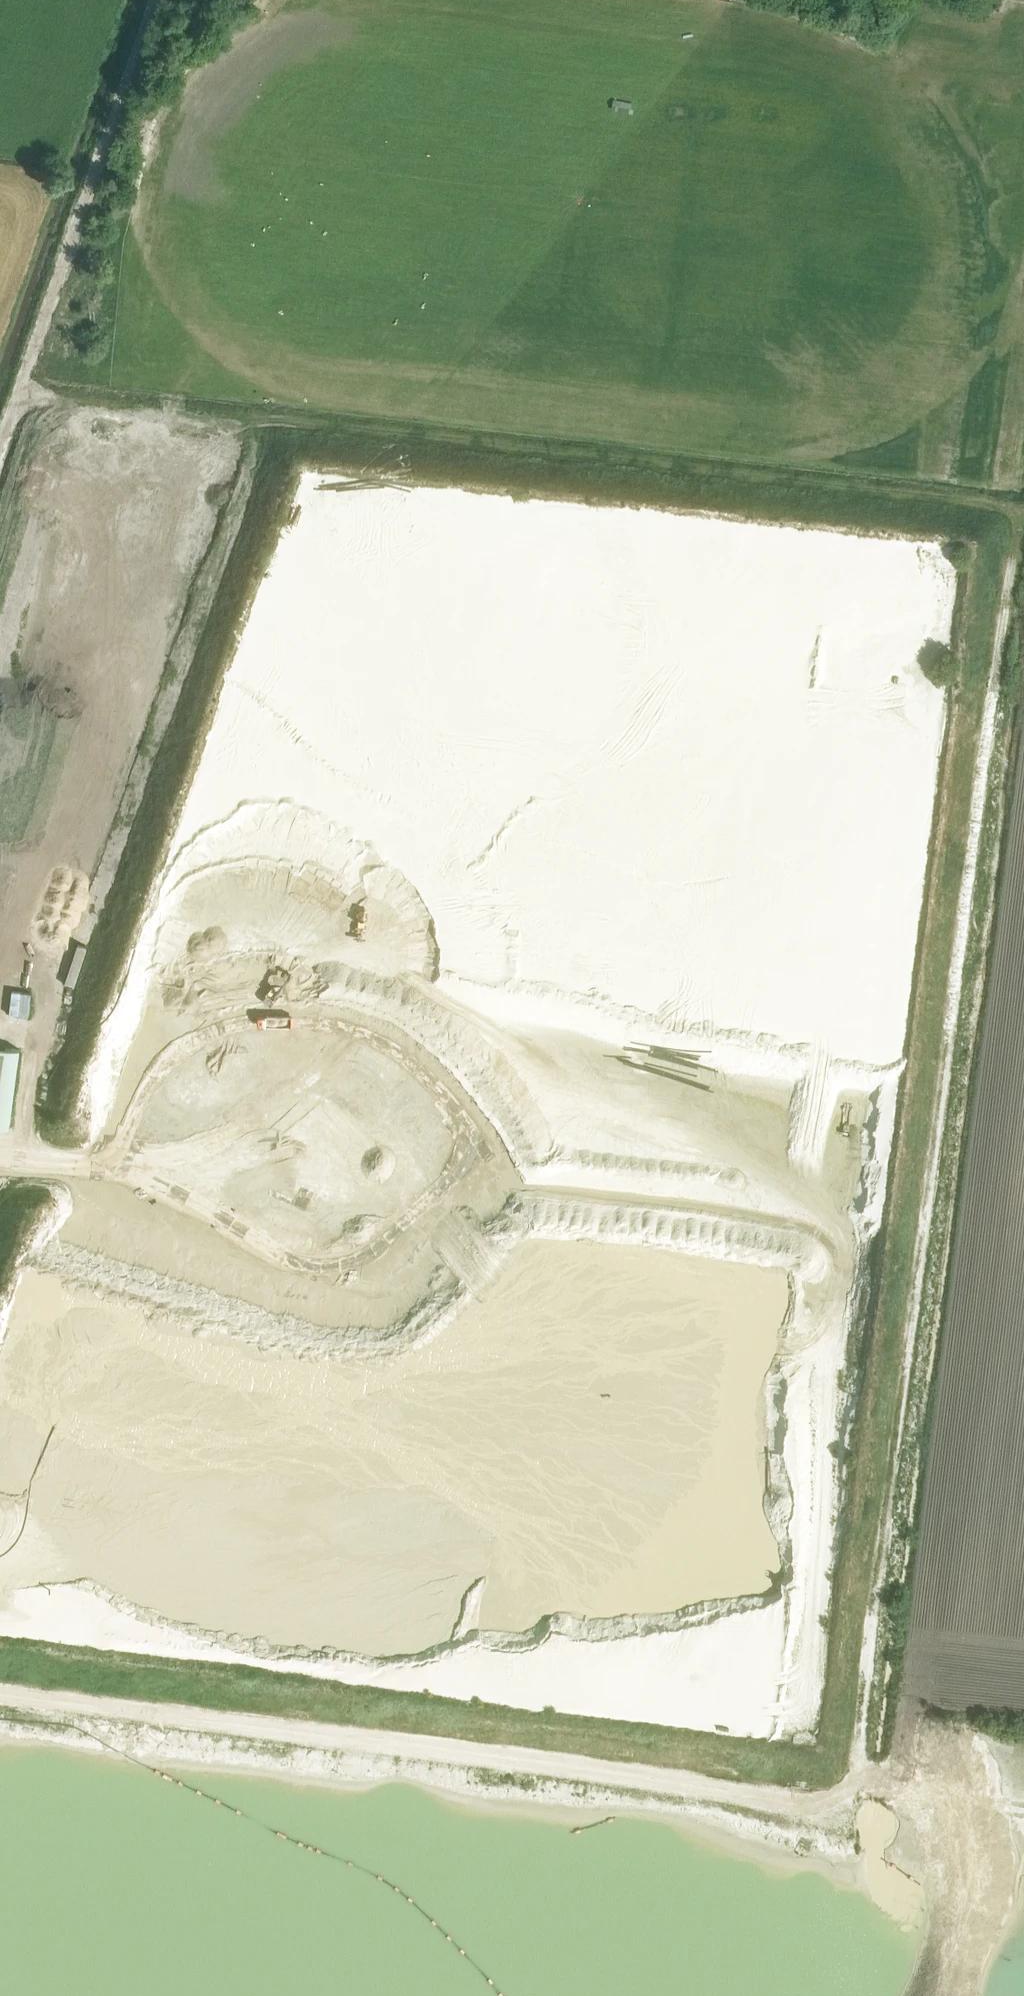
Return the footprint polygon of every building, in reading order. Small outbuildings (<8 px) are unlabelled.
[(10,1008),(30,1013),(35,991),(15,986),(10,1008)] [(0,1045),(0,1125),(9,1126),(19,1048),(0,1045)]
